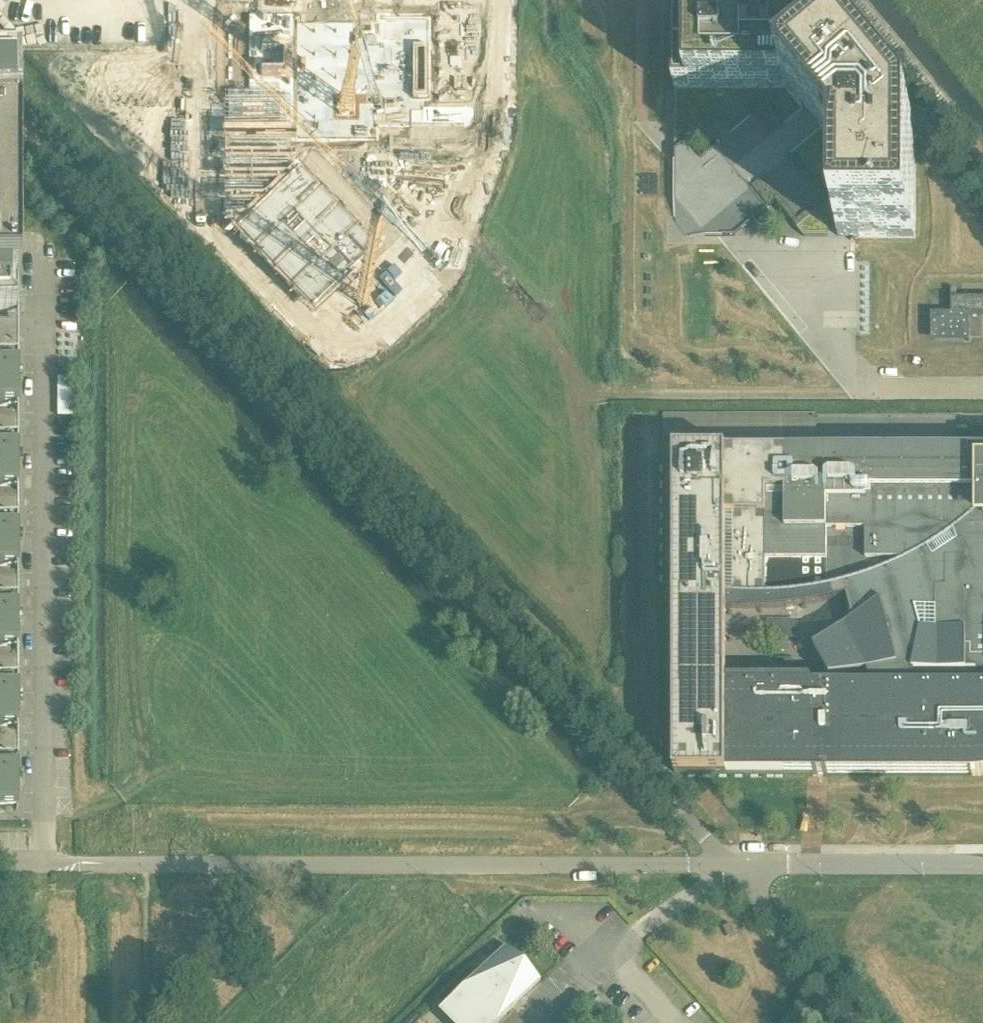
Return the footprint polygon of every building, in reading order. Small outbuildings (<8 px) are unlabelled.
[(467,14),(228,14),(228,222),(314,312),(377,249),(292,164),(292,78),(377,78),(377,124),(467,124),(467,14)] [(914,138),(822,28),(810,14),(675,14),(675,90),(682,90),(682,98),(675,98),(675,121),(675,122),(675,128),(681,135),(710,113),(782,197),(776,202),(804,236),(822,236),(828,236),(829,231),(839,231),(839,236),(914,236),(914,138)] [(8,310),(8,309),(17,308),(17,281),(17,186),(17,142),(17,128),(17,118),(17,109),(17,77),(13,77),(0,77),(0,310),(8,310)] [(675,165),(675,193),(689,182),(675,165)] [(726,225),(712,236),(735,236),(726,225)] [(931,312),(931,314),(932,314),(936,314),(937,336),(968,336),(968,340),(968,341),(970,341),(970,336),(970,316),(982,316),(982,297),(965,297),(957,297),(957,289),(951,289),(951,297),(951,312),(931,312)] [(17,406),(17,410),(17,354),(17,356),(0,356),(0,406),(17,406)] [(910,361),(910,376),(921,376),(922,361),(910,361)] [(663,439),(817,438),(816,413),(663,413),(663,439)] [(960,438),(982,438),(982,430),(960,430),(960,438)] [(17,486),(17,490),(17,435),(17,436),(0,436),(0,486),(17,486)] [(822,449),(675,449),(675,613),(675,684),(675,772),(972,772),(977,772),(982,772),(982,684),(915,684),(915,670),(982,671),(982,449),(822,449)] [(17,566),(17,570),(17,515),(17,516),(0,516),(0,566),(17,566)] [(17,646),(17,650),(17,595),(17,596),(0,596),(0,646),(17,646)] [(17,726),(16,730),(17,730),(17,675),(17,676),(0,676),(0,726),(17,726)] [(17,806),(17,810),(17,755),(17,756),(0,756),(0,806),(17,806)] [(731,923),(724,927),(729,938),(736,934),(731,923)] [(445,1004),(437,1011),(449,1022),(496,1022),(540,980),(505,945),(445,1004)] [(592,1002),(602,1012),(608,1007),(598,996),(592,1002)]
